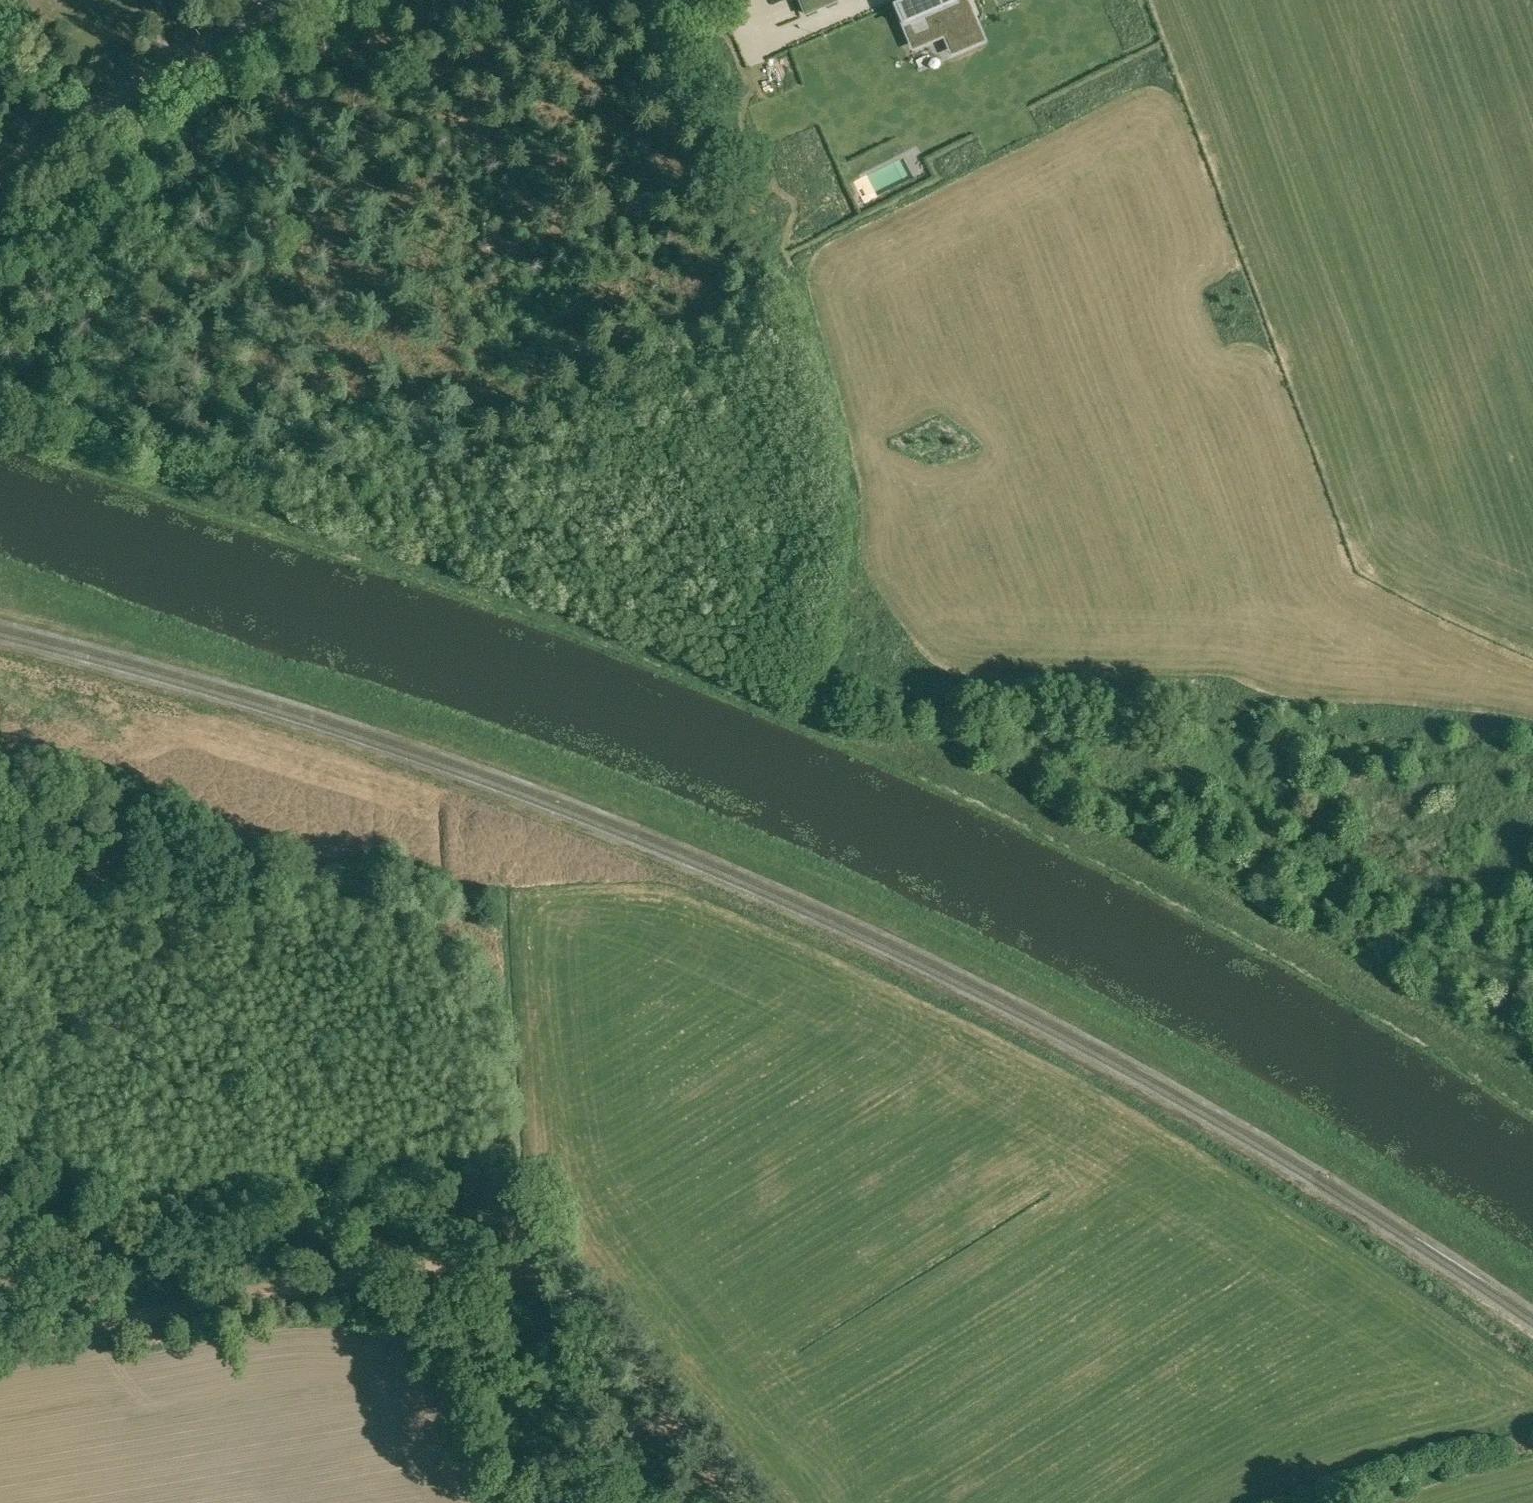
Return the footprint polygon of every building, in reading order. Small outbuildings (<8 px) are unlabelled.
[(837,0),(800,0),(805,13),(837,0)] [(897,11),(902,25),(911,21),(913,25),(918,37),(921,43),(940,35),(940,36),(945,34),(948,42),(949,41),(951,48),(966,42),(982,36),(966,0),(908,0),(908,1),(909,1),(911,5),(897,11)]
